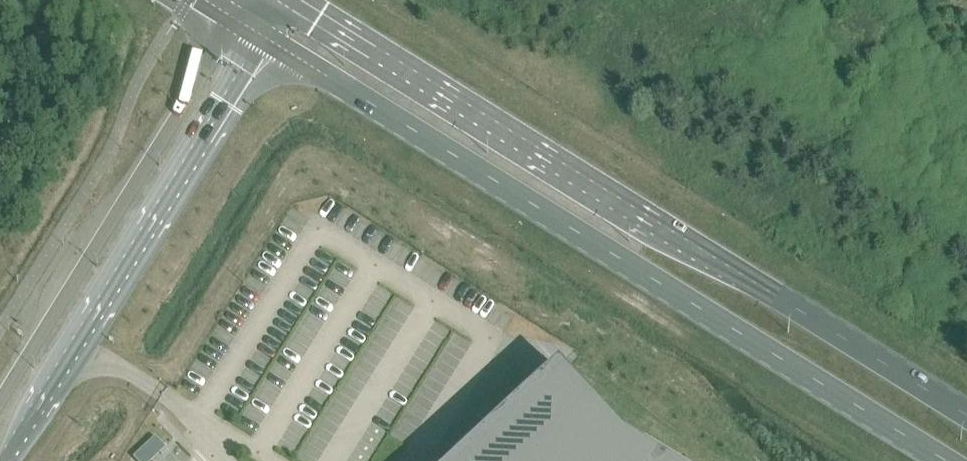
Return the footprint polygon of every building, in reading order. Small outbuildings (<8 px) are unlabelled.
[(624,438),(592,404),(564,374),(557,367),(457,460),(662,460),(624,438)] [(146,460),(155,460),(171,448),(163,438),(141,455),(146,460)]
